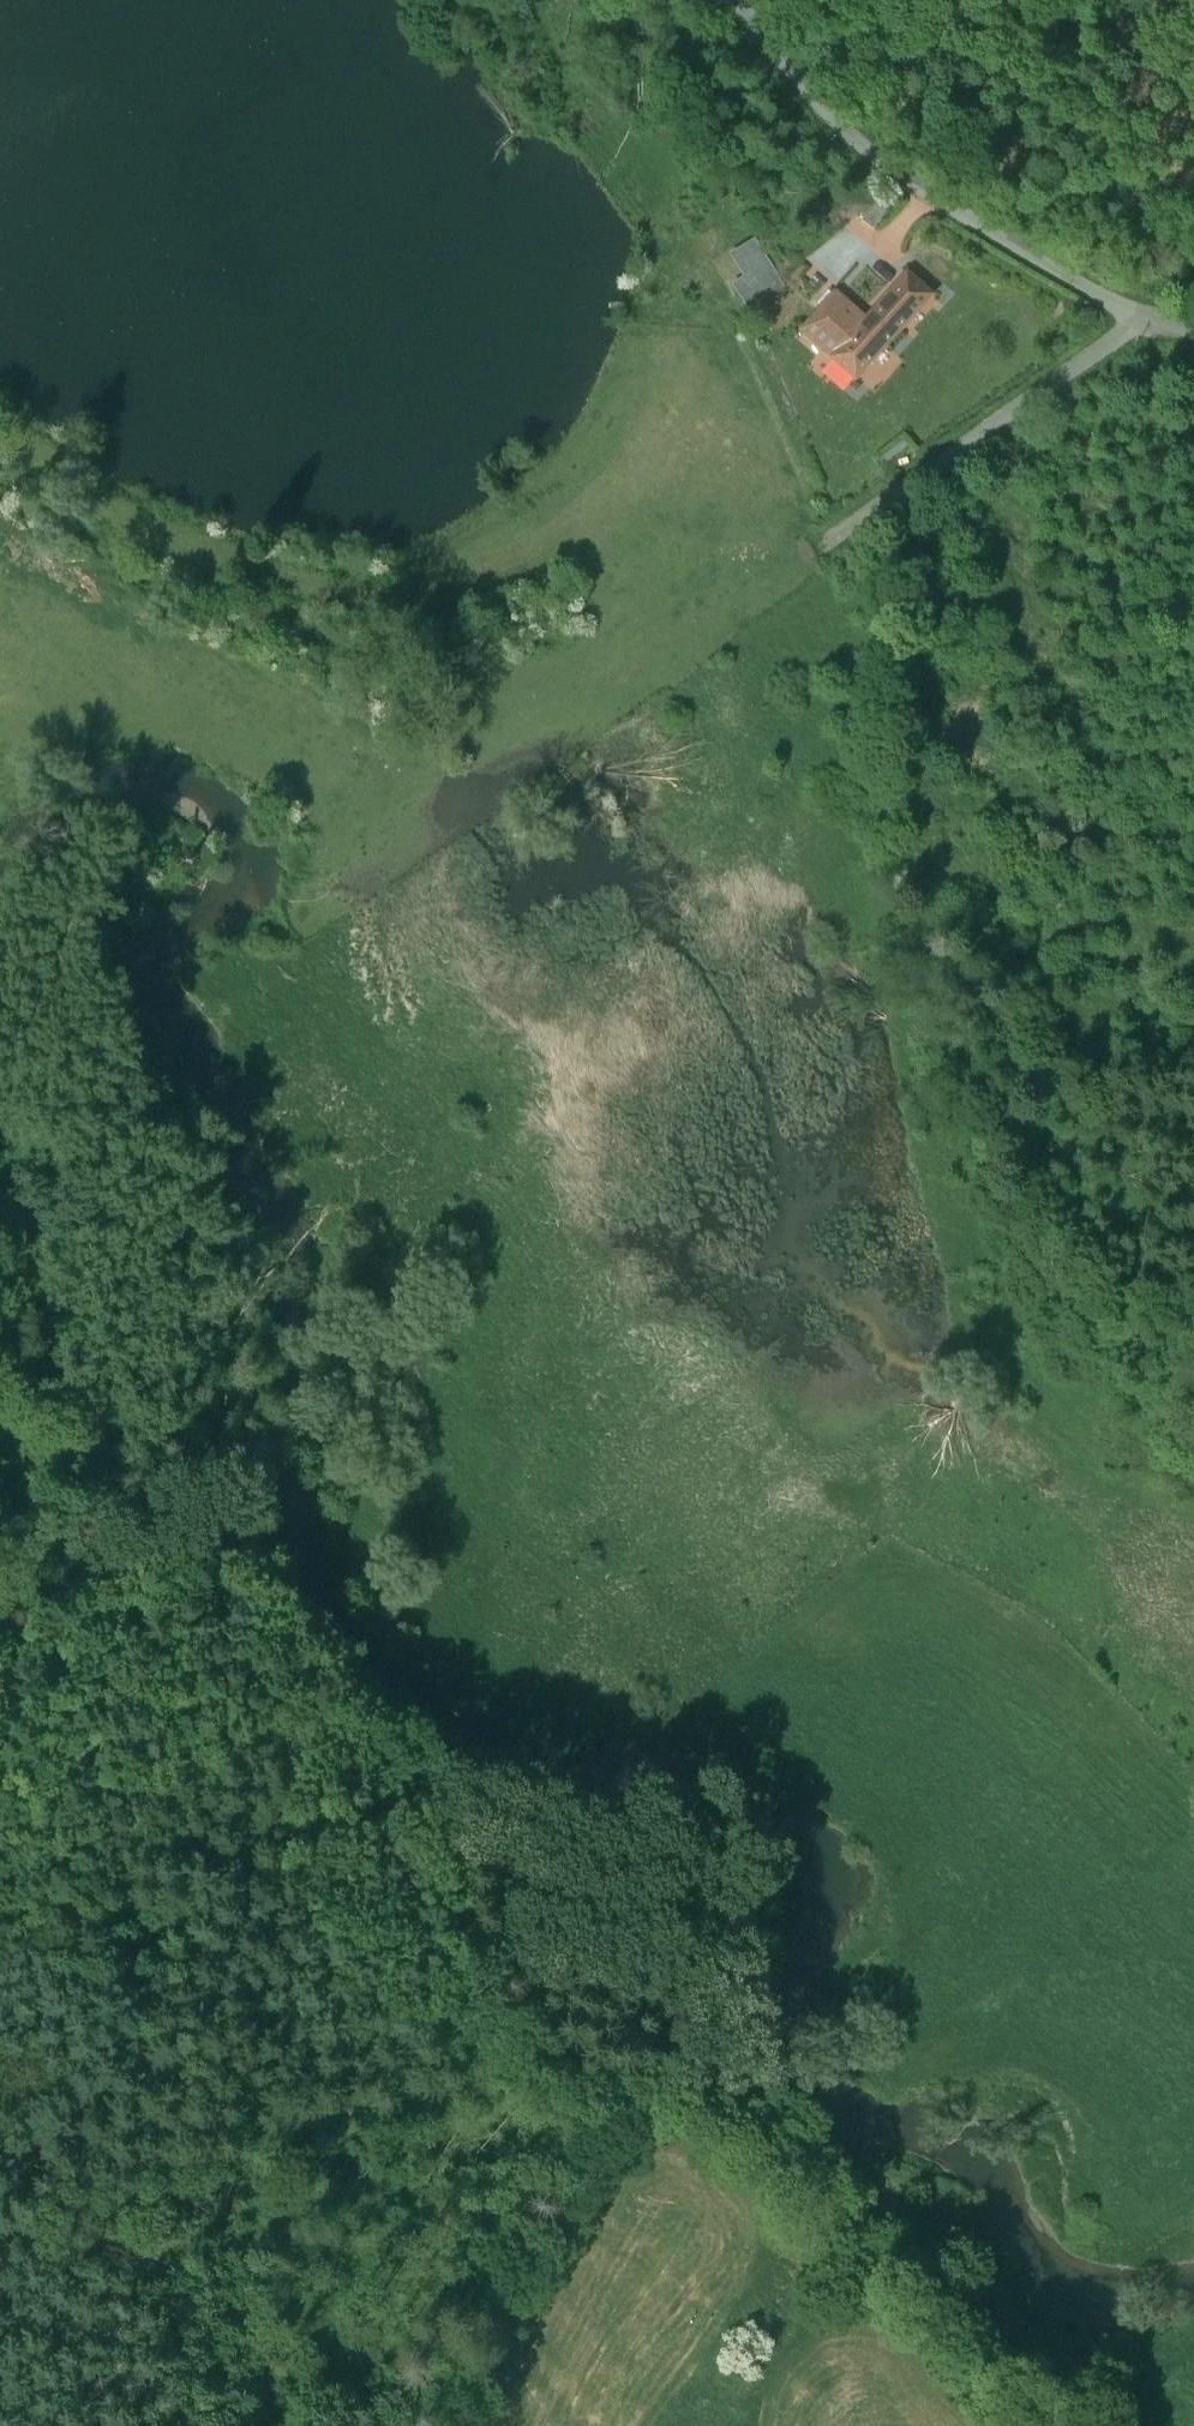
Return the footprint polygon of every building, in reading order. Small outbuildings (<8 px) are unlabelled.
[(884,194),(864,221),(876,230),(895,203),(884,194)] [(786,285),(759,243),(738,257),(751,278),(738,286),(752,308),(786,285)] [(869,323),(837,294),(803,332),(858,379),(932,296),(910,276),(869,323)]
